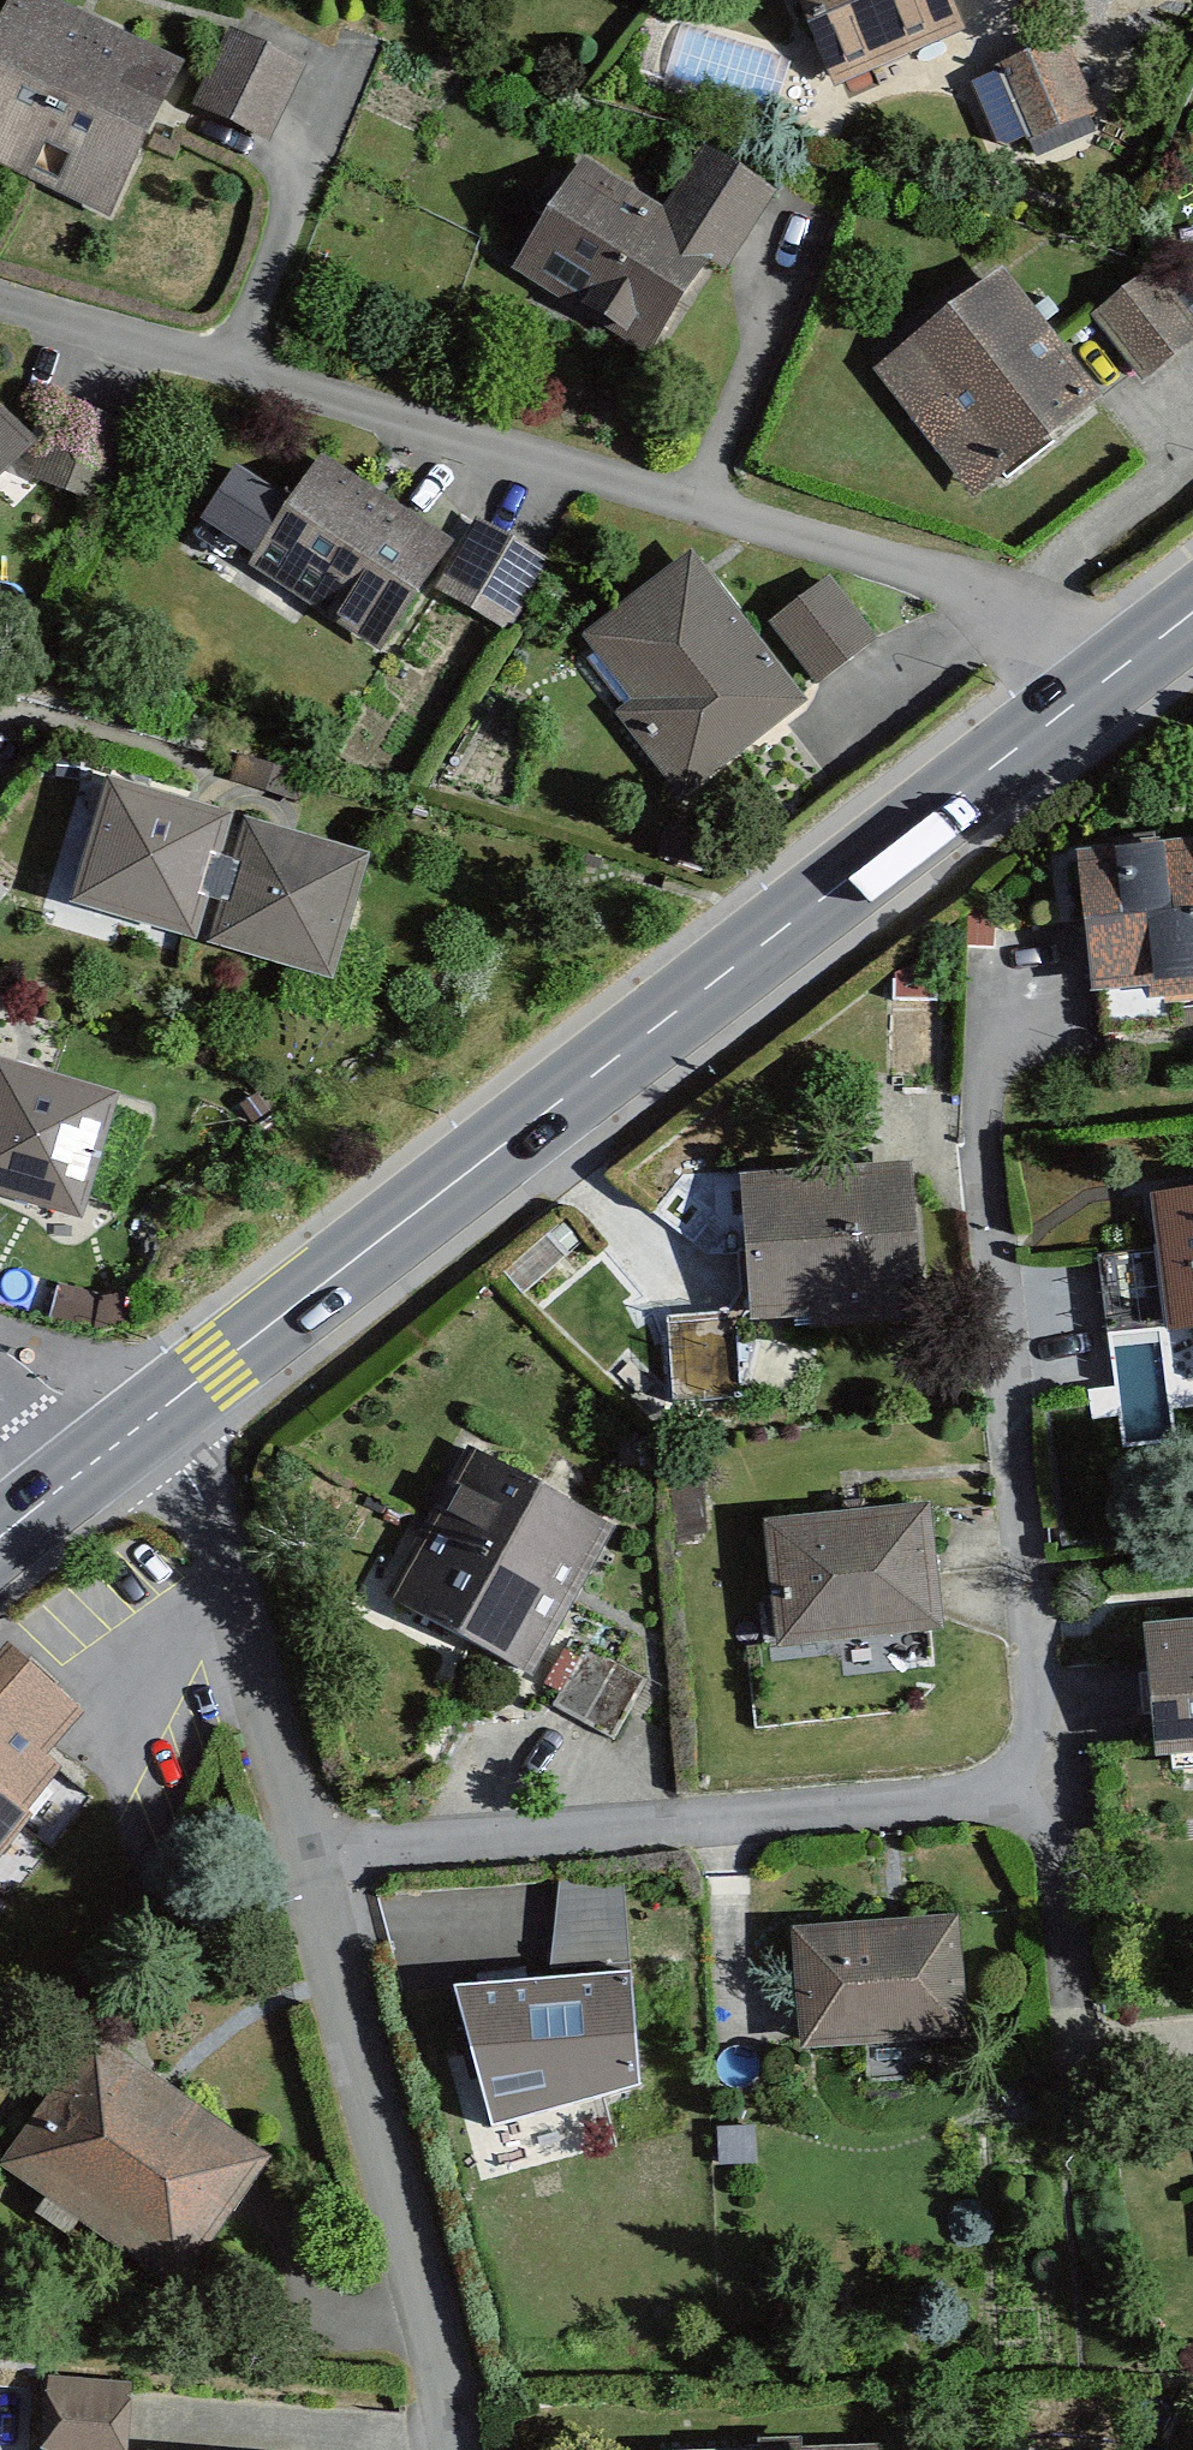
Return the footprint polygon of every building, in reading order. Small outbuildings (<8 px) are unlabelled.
[(36,186),(111,34),(41,0),(25,0),(0,52),(0,168),(30,183),(36,186)] [(832,89),(965,30),(951,0),(793,0),(832,89)] [(305,66),(230,30),(193,107),(269,143),(305,66)] [(111,34),(36,186),(114,224),(153,144),(189,72),(111,34)] [(1064,38),(998,67),(1030,140),(1096,111),(1064,38)] [(777,193),(701,144),(651,220),(710,259),(726,270),(777,193)] [(577,170),(512,268),(649,356),(710,259),(651,220),(577,170)] [(1002,269),(873,371),(974,499),(1102,399),(1002,269)] [(1091,317),(1143,380),(1192,339),(1192,327),(1148,271),(1091,317)] [(135,428),(58,399),(28,478),(105,507),(135,428)] [(37,443),(0,408),(0,482),(37,443)] [(288,508),(233,473),(200,524),(255,558),(251,564),(383,649),(449,545),(318,461),(288,508)] [(555,563),(474,517),(434,589),(515,634),(555,563)] [(693,552),(581,636),(630,701),(613,715),(683,803),(807,702),(693,552)] [(828,580),(769,624),(815,685),(874,642),(828,580)] [(105,787),(73,901),(204,938),(236,824),(105,787)] [(236,824),(204,938),(335,975),(367,861),(236,824)] [(1075,854),(1090,995),(1145,989),(1146,1001),(1192,996),(1192,841),(1075,854)] [(99,1214),(131,1100),(0,1063),(0,1186),(99,1214)] [(911,1164),(741,1177),(752,1322),(810,1317),(811,1330),(923,1322),(911,1164)] [(1165,1334),(1192,1330),(1192,1192),(1147,1198),(1165,1334)] [(736,1320),(672,1323),(675,1397),(739,1395),(736,1320)] [(466,1453),(425,1529),(569,1606),(610,1529),(466,1453)] [(930,1505),(762,1523),(776,1651),(944,1633),(943,1621),(930,1505)] [(569,1606),(425,1529),(385,1605),(530,1681),(569,1606)] [(1143,1626),(1155,1759),(1192,1756),(1192,1622),(1143,1626)] [(9,1643),(0,1654),(0,1861),(33,1819),(25,1814),(61,1770),(46,1759),(84,1715),(9,1643)] [(643,1678),(587,1650),(557,1710),(613,1738),(643,1678)] [(560,1879),(551,1976),(629,1968),(620,1876),(560,1879)] [(961,1920),(791,1932),(799,2055),(968,2039),(961,1920)] [(631,1977),(454,1991),(494,2128),(640,2091),(631,1977)] [(273,2162),(99,2041),(12,2166),(185,2287),(273,2162)] [(54,2381),(48,2449),(134,2449),(139,2388),(54,2381)]
